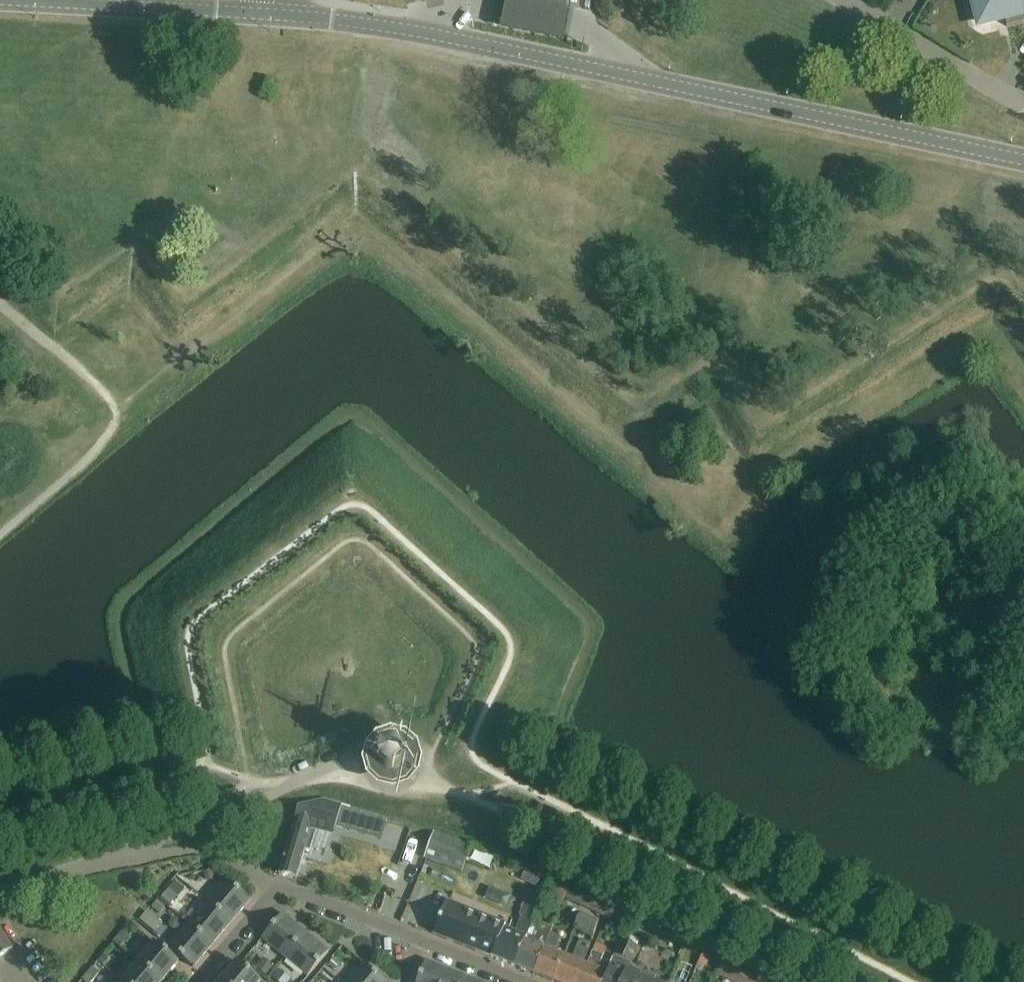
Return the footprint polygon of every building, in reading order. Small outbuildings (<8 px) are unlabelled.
[(499,34),(562,47),(571,3),(559,0),(507,0),(499,34)] [(980,22),(1003,16),(1006,26),(1006,29),(1023,25),(1023,22),(1018,0),(974,0),(980,22)] [(377,765),(374,765),(375,769),(377,773),(379,776),(382,779),(385,781),(389,782),(393,783),(397,782),(401,781),(404,779),(407,776),(410,773),(412,770),(412,766),(413,762),(412,758),(411,754),(408,751),(406,748),(402,746),(399,744),(395,743),(391,744),(387,745),(383,746),(380,749),(377,752),(376,755),(379,756),(377,765)] [(298,809),(279,876),(296,880),(304,850),(311,852),(316,832),(331,836),(333,827),(380,840),(386,818),(356,809),(350,808),(343,806),(323,800),(298,809)] [(435,832),(426,856),(463,869),(465,862),(471,845),(435,832)] [(526,869),(521,882),(536,889),(541,876),(526,869)] [(204,872),(205,879),(214,878),(213,870),(204,872)] [(542,895),(540,898),(560,907),(564,897),(569,886),(550,877),(542,895)] [(206,902),(231,923),(250,900),(226,879),(206,902)] [(569,886),(564,897),(583,906),(588,896),(569,886)] [(169,889),(160,898),(168,906),(177,896),(169,889)] [(540,898),(542,895),(530,890),(520,917),(522,917),(516,933),(504,929),(505,925),(446,901),(433,935),(514,967),(531,923),(540,898)] [(606,904),(588,896),(583,906),(601,915),(606,904)] [(158,900),(151,908),(159,914),(166,906),(158,900)] [(231,923),(206,902),(188,924),(212,945),(231,923)] [(616,909),(606,904),(601,915),(611,920),(616,909)] [(148,910),(140,919),(155,932),(162,923),(148,910)] [(593,937),(598,923),(579,914),(574,928),(593,937)] [(285,958),(305,934),(282,915),(262,939),(285,958)] [(531,923),(514,967),(534,974),(549,934),(551,931),(531,923)] [(212,945),(188,924),(168,947),(193,968),(212,945)] [(13,949),(0,928),(0,957),(13,949)] [(131,935),(125,930),(114,942),(121,948),(131,935)] [(623,932),(620,939),(636,945),(639,938),(623,932)] [(305,934),(285,958),(308,978),(328,953),(305,934)] [(549,934),(534,974),(553,981),(563,957),(553,953),(559,938),(549,934)] [(604,981),(651,981),(649,981),(638,977),(626,972),(630,961),(636,945),(620,939),(614,955),(610,966),(607,975),(604,981)] [(563,957),(553,981),(576,981),(590,945),(579,940),(571,960),(563,957)] [(161,981),(162,981),(178,963),(155,943),(138,963),(161,981)] [(607,975),(597,971),(606,949),(595,945),(581,981),(604,981),(607,975)] [(711,956),(703,952),(698,963),(706,966),(711,956)] [(103,955),(99,960),(104,965),(109,959),(103,955)] [(273,966),(263,958),(257,967),(266,974),(273,966)] [(333,969),(339,963),(333,958),(328,964),(333,969)] [(457,974),(425,961),(417,981),(453,981),(457,974)] [(723,961),(718,972),(716,971),(715,973),(734,981),(764,981),(723,961)] [(220,981),(221,981),(261,981),(237,962),(220,981)] [(138,963),(122,981),(161,981),(138,963)] [(348,981),(385,981),(363,964),(348,981)] [(692,969),(681,965),(673,981),(686,981),(692,969)] [(93,967),(82,980),(84,981),(92,981),(99,973),(93,967)] [(290,979),(280,970),(274,977),(280,981),(287,981),(290,979)] [(453,981),(478,981),(457,974),(453,981)]
